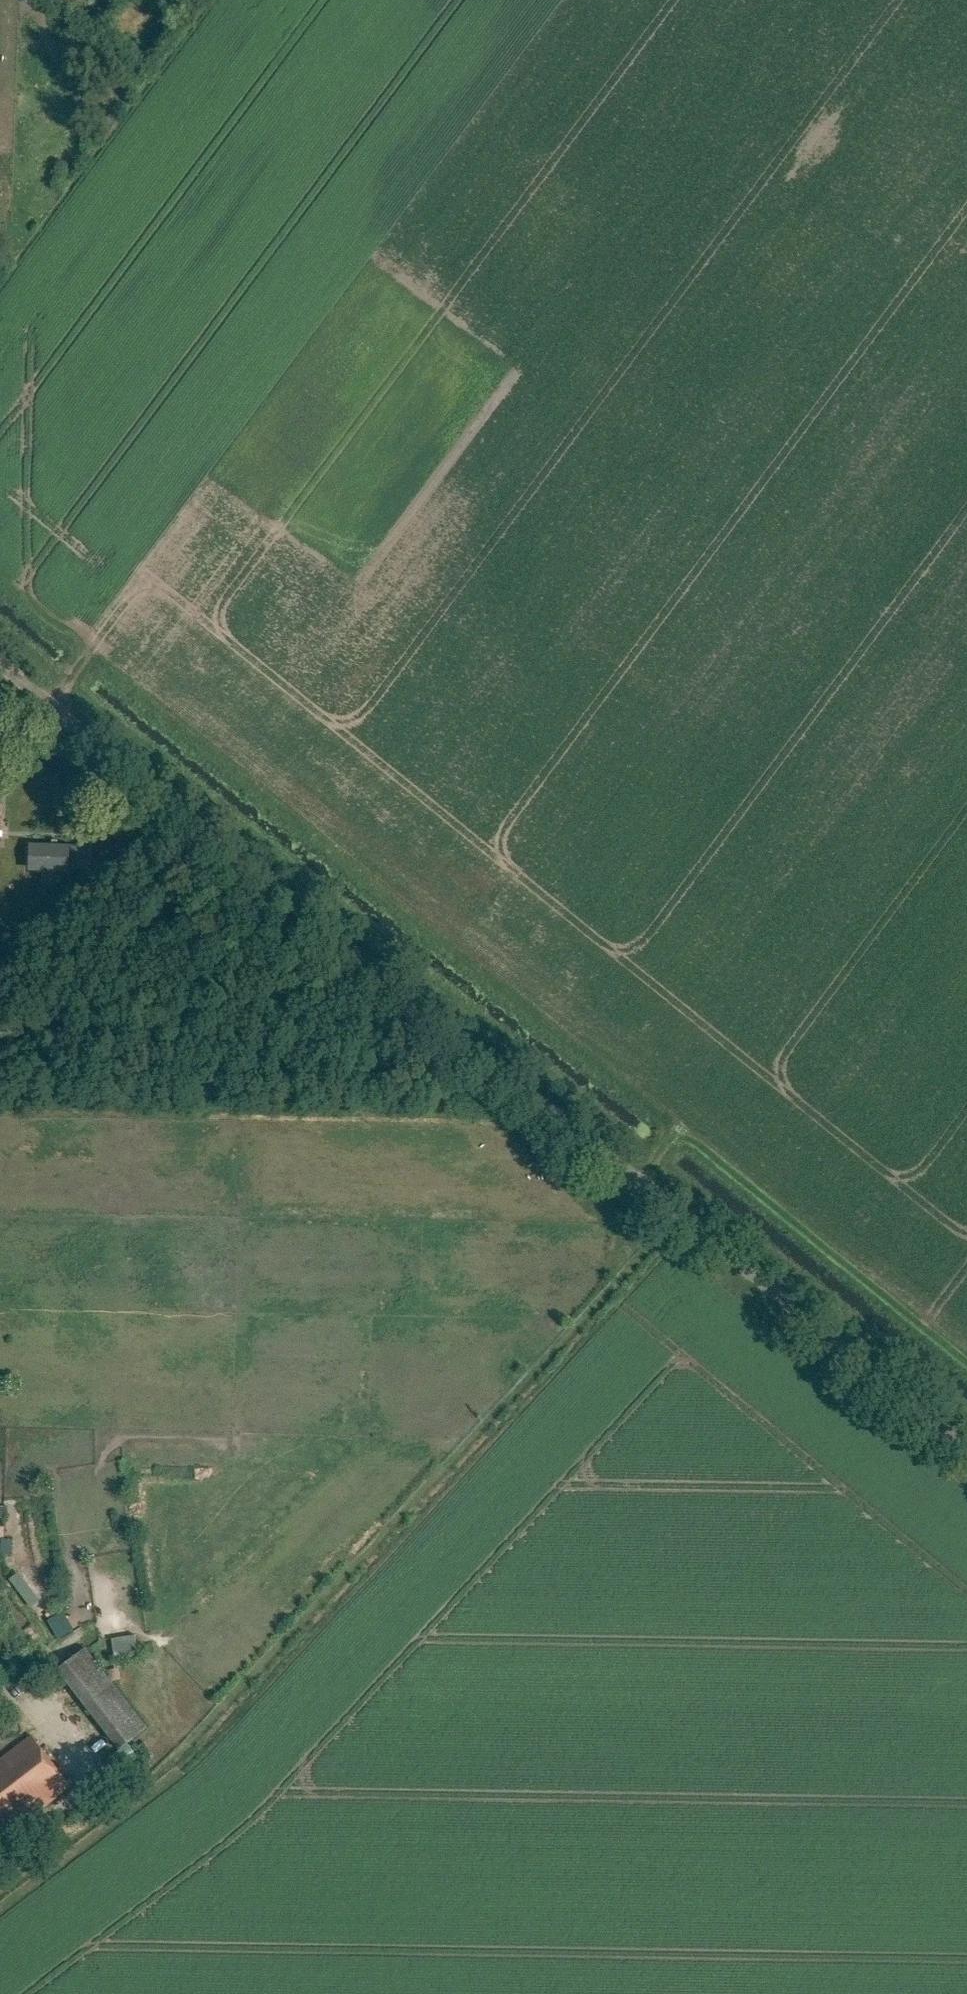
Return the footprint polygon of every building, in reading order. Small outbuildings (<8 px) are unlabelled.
[(71,845),(30,844),(29,873),(70,874),(71,845)] [(23,1571),(14,1576),(30,1607),(40,1602),(23,1571)] [(2,1653),(13,1637),(1,1629),(0,1630),(0,1652),(2,1653)] [(115,1637),(116,1657),(140,1656),(138,1635),(115,1637)] [(85,1647),(57,1669),(118,1750),(146,1728),(85,1647)] [(0,1760),(0,1827),(5,1834),(69,1786),(32,1736),(0,1760)]
